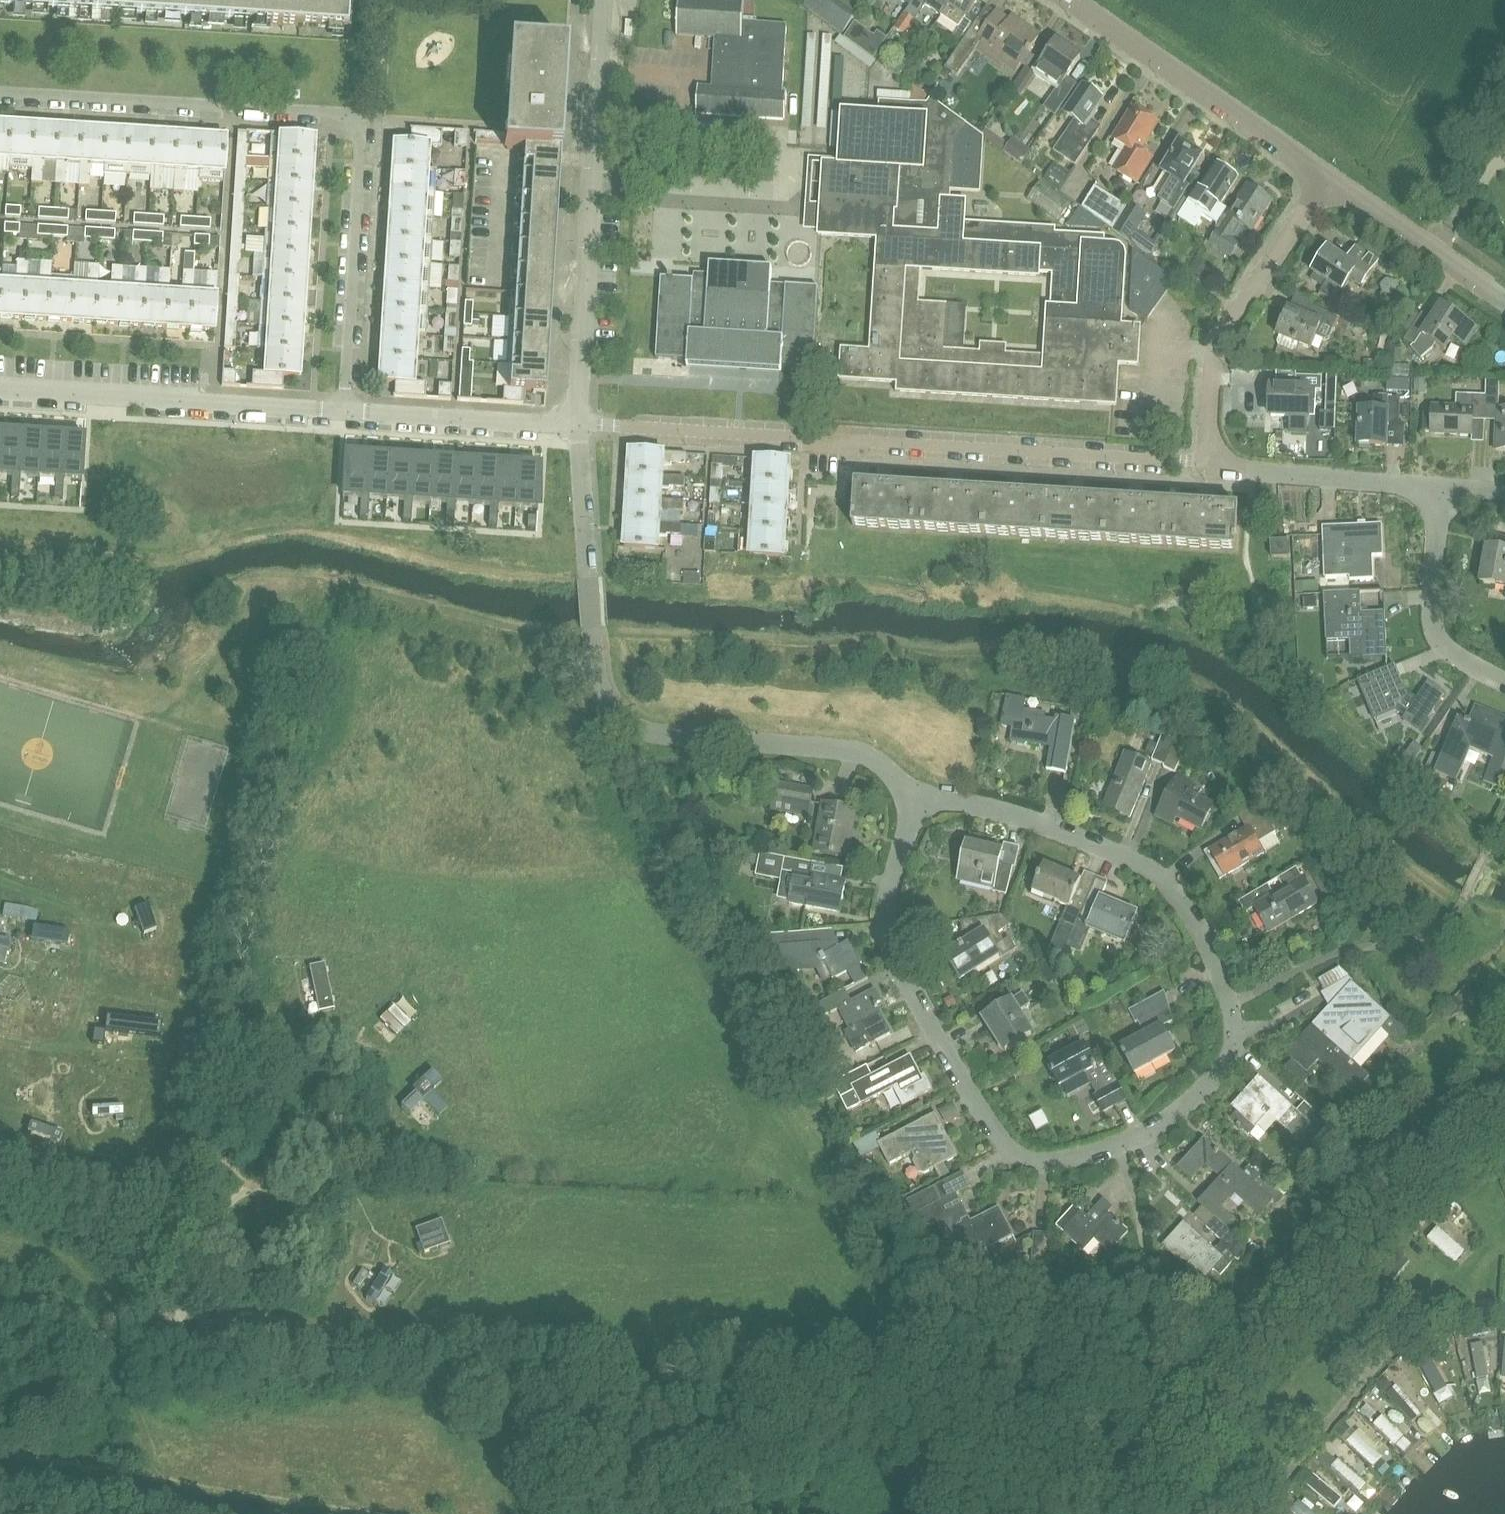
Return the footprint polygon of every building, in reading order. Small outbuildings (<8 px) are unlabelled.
[(351,27),(353,0),(0,0),(0,5),(351,27)] [(676,36),(677,36),(677,35),(716,38),(712,87),(698,86),(698,85),(697,85),(695,123),(696,123),(697,113),(783,120),(783,121),(785,121),(786,106),(785,106),(786,93),(782,93),(787,25),(753,22),(755,0),(678,0),(676,36)] [(837,0),(836,0),(824,18),(842,31),(855,13),(837,0)] [(911,4),(893,30),(904,37),(925,5),(932,10),(938,0),(913,0),(911,4)] [(981,0),(952,0),(948,5),(941,16),(959,28),(948,43),(957,49),(976,23),(975,23),(977,20),(970,15),(981,0)] [(1019,65),(1028,53),(1039,36),(1013,17),(1010,22),(997,13),(985,30),(976,23),(957,49),(940,75),(947,80),(953,71),(958,75),(983,40),(1019,65)] [(843,38),(873,59),(888,38),(880,32),(877,36),(855,21),(843,38)] [(1068,77),(1070,74),(1081,58),(1057,41),(1045,59),(1042,57),(1032,72),(1058,90),(1045,107),(1056,115),(1078,84),(1068,77)] [(504,149),(524,150),(560,152),(567,46),(510,42),(504,149)] [(1096,109),(1103,99),(1083,85),(1064,112),(1076,120),(1054,151),(1076,166),(1099,132),(1089,125),(1099,111),(1096,109)] [(966,200),(950,199),(951,188),(987,191),(990,142),(966,125),(931,99),(927,104),(880,101),(879,114),(842,111),(839,162),(823,161),(820,214),(810,214),(810,215),(819,215),(818,235),(877,238),(870,351),(842,349),(840,379),(898,383),(898,391),(1098,404),(1117,405),(1119,364),(1138,365),(1141,326),(1122,325),(1126,256),(1125,250),(1121,245),(1115,243),(1105,243),(1105,236),(1055,233),(1055,228),(965,222),(966,200)] [(1140,152),(1147,141),(1157,124),(1134,109),(1115,140),(1129,148),(1115,170),(1137,183),(1152,159),(1140,152)] [(0,124),(0,158),(9,158),(11,124),(0,124)] [(9,158),(8,168),(32,169),(35,126),(11,124),(9,158)] [(59,127),(58,127),(58,126),(47,125),(47,126),(35,126),(32,169),(31,182),(42,183),(43,168),(44,168),(45,161),(57,161),(59,127)] [(82,129),(82,127),(71,126),(71,128),(59,127),(57,161),(55,184),(66,184),(67,170),(68,170),(69,162),(80,163),(82,129)] [(393,167),(427,169),(428,146),(441,147),(442,130),(411,128),(410,143),(394,142),(394,144),(393,144),(392,155),(393,155),(393,167)] [(80,163),(79,185),(89,186),(90,171),(92,171),(92,164),(104,164),(106,130),(82,129),(80,163)] [(104,164),(104,174),(127,175),(130,132),(106,130),(104,164)] [(154,133),(153,133),(153,132),(142,131),(142,132),(130,132),(127,175),(151,177),(154,133)] [(455,131),(454,146),(467,147),(468,132),(455,131)] [(151,177),(150,190),(161,190),(162,176),(163,176),(164,168),(175,169),(177,135),(154,133),(151,177)] [(269,158),(313,161),(314,136),(271,134),(269,158)] [(175,169),(174,191),(184,192),(185,177),(187,177),(187,170),(199,170),(201,136),(177,135),(175,169)] [(226,138),(224,138),(224,136),(213,135),(213,137),(201,136),(199,170),(199,180),(224,182),(225,172),(224,172),(226,138)] [(1032,151),(1018,140),(1008,154),(1022,164),(1032,151)] [(237,141),(236,156),(247,157),(248,141),(237,141)] [(1185,183),(1191,173),(1202,156),(1194,151),(1193,147),(1186,143),(1183,144),(1181,143),(1163,171),(1174,178),(1160,200),(1174,209),(1189,186),(1185,183)] [(560,152),(524,150),(524,157),(523,174),(559,176),(560,159),(560,152)] [(268,169),(268,182),(311,185),(313,161),(269,158),(247,157),(246,165),(246,167),(268,169)] [(1071,172),(1055,162),(1044,180),(1060,190),(1071,172)] [(1226,171),(1216,164),(1200,189),(1197,188),(1180,215),(1195,225),(1206,210),(1214,215),(1238,178),(1235,176),(1234,173),(1229,170),(1226,171)] [(236,165),(235,180),(245,181),(246,165),(236,165)] [(436,169),(427,169),(393,167),(391,190),(435,193),(436,169)] [(465,171),(455,171),(454,186),(464,187),(465,171)] [(523,174),(521,197),(558,200),(559,176),(523,174)] [(310,197),(311,185),(268,182),(266,206),(310,209),(310,208),(311,208),(312,197),(310,197)] [(1252,231),(1260,218),(1271,201),(1248,185),(1237,202),(1228,215),(1230,217),(1220,232),(1218,231),(1210,242),(1231,256),(1239,244),(1230,239),(1240,223),(1252,231)] [(1112,230),(1127,207),(1094,187),(1082,208),(1112,230)] [(234,188),(233,204),(244,204),(245,189),(234,188)] [(433,217),(435,193),(391,190),(390,214),(433,217)] [(464,195),(453,194),(452,210),(463,210),(464,195)] [(521,197),(520,221),(556,224),(558,200),(521,197)] [(6,206),(5,216),(20,217),(21,207),(6,206)] [(309,221),(310,209),(266,206),(266,208),(268,208),(267,230),(308,232),(310,232),(310,221),(309,221)] [(1127,207),(1112,230),(1129,242),(1144,218),(1127,207)] [(39,208),(38,218),(53,219),(54,209),(39,208)] [(54,209),(53,219),(68,220),(69,210),(54,209)] [(86,211),(85,221),(101,222),(101,212),(86,211)] [(116,213),(101,212),(101,222),(115,223),(116,213)] [(233,212),(232,227),(242,228),(243,213),(233,212)] [(134,214),(133,224),(148,225),(149,215),(134,214)] [(432,241),(433,217),(390,214),(390,215),(388,215),(387,226),(389,226),(388,238),(432,241)] [(149,215),(148,225),(163,226),(164,216),(149,215)] [(196,218),(181,217),(180,227),(195,228),(196,218)] [(196,218),(195,228),(210,229),(211,219),(196,218)] [(462,219),(452,218),(451,234),(461,234),(462,219)] [(520,221),(518,245),(555,247),(556,224),(520,221)] [(20,224),(4,223),(4,233),(19,234),(20,224)] [(52,236),(53,226),(38,225),(37,235),(52,236)] [(52,236),(67,237),(68,227),(53,226),(52,236)] [(99,239),(100,229),(85,228),(84,238),(99,239)] [(114,240),(115,230),(100,229),(99,239),(114,240)] [(307,256),(308,232),(267,230),(267,231),(264,231),(263,253),(307,256)] [(147,242),(148,232),(133,231),(132,242),(147,242)] [(162,243),(163,233),(148,232),(147,242),(162,243)] [(210,236),(194,235),(194,245),(209,246),(210,236)] [(231,236),(230,251),(241,252),(242,237),(231,236)] [(430,264),(432,241),(388,238),(387,262),(430,264)] [(450,242),(449,257),(460,258),(461,243),(450,242)] [(517,269),(553,271),(555,247),(518,245),(517,269)] [(1360,289),(1368,276),(1375,265),(1354,251),(1347,262),(1328,248),(1309,277),(1324,286),(1319,294),(1334,304),(1349,281),(1360,289)] [(193,295),(196,254),(185,253),(184,272),(183,272),(182,286),(181,286),(181,294),(169,293),(167,327),(191,328),(192,328),(194,295),(193,295)] [(305,280),(307,256),(263,253),(262,277),(305,280)] [(1195,259),(1188,270),(1203,279),(1209,269),(1195,259)] [(229,275),(239,276),(240,260),(230,260),(229,275)] [(1394,266),(1386,260),(1381,266),(1390,272),(1394,266)] [(25,284),(26,284),(28,261),(17,261),(16,275),(15,275),(14,283),(1,282),(0,299),(0,316),(23,318),(25,284)] [(1146,297),(1135,313),(1146,320),(1178,276),(1156,261),(1136,290),(1146,297)] [(47,319),(49,276),(50,276),(51,263),(41,262),(40,277),(38,277),(38,285),(26,284),(25,284),(23,318),(24,318),(24,319),(35,320),(35,318),(47,319)] [(429,288),(430,264),(387,262),(385,285),(429,288)] [(661,278),(656,358),(689,360),(780,366),(781,366),(813,368),(819,287),(771,284),(772,268),(770,267),(770,268),(711,265),(712,264),(709,264),(708,280),(674,278),(674,277),(669,277),(669,278),(661,277),(661,278)] [(95,322),(97,288),(99,266),(88,265),(87,280),(86,280),(85,288),(74,287),(71,321),(95,322)] [(459,266),(449,266),(448,281),(458,282),(459,266)] [(121,290),(123,268),(112,267),(111,282),(110,281),(109,289),(97,288),(95,322),(118,324),(120,290),(121,290)] [(145,292),(146,269),(136,268),(135,283),(133,283),(133,291),(121,290),(120,290),(118,324),(119,324),(119,325),(130,326),(130,325),(142,325),(144,291),(145,292)] [(517,269),(515,293),(552,295),(553,271),(517,269)] [(169,293),(170,271),(160,270),(159,285),(157,285),(157,292),(145,292),(144,291),(142,325),(167,327),(169,293)] [(1207,283),(1188,270),(1181,280),(1195,290),(1200,293),(1207,283)] [(202,329),(215,330),(218,274),(208,273),(207,288),(206,288),(205,295),(194,295),(192,328),(191,328),(191,330),(202,331),(202,329)] [(71,321),(74,287),(74,277),(50,276),(49,276),(47,319),(48,319),(48,321),(59,322),(59,320),(71,321)] [(304,292),(305,280),(262,277),(260,301),(304,303),(305,303),(306,292),(304,292)] [(228,283),(227,299),(238,299),(239,284),(228,283)] [(427,312),(429,288),(385,285),(385,287),(384,287),(383,297),(384,298),(384,309),(427,312)] [(458,290),(447,289),(446,305),(457,305),(458,290)] [(510,292),(509,316),(550,319),(552,295),(515,293),(510,292)] [(303,316),(304,303),(260,301),(258,325),(302,328),(302,327),(304,327),(304,316),(303,316)] [(473,302),(465,302),(464,314),(472,314),(473,302)] [(1478,329),(1442,305),(1432,320),(1422,313),(1404,339),(1413,345),(1411,348),(1421,359),(1433,348),(1436,344),(1445,350),(1454,337),(1466,346),(1478,329)] [(1310,318),(1288,309),(1277,335),(1279,336),(1277,342),(1278,345),(1292,351),(1296,350),(1298,344),(1311,349),(1316,336),(1325,340),(1329,338),(1338,317),(1315,307),(1310,318)] [(226,323),(236,324),(237,309),(227,308),(226,323)] [(426,336),(427,312),(384,309),(384,310),(382,310),(381,321),(383,321),(382,333),(416,335),(416,336),(426,336)] [(456,314),(445,313),(445,329),(455,329),(456,314)] [(464,314),(463,326),(471,326),(472,314),(464,314)] [(472,314),(471,326),(479,327),(479,315),(472,314)] [(507,340),(549,343),(550,319),(509,316),(507,340)] [(301,352),(302,328),(258,325),(257,349),(301,352)] [(224,347),(235,348),(236,332),(225,332),(224,347)] [(416,336),(416,335),(382,333),(381,357),(415,359),(416,336)] [(454,338),(444,337),(443,352),(454,353),(454,338)] [(506,364),(511,364),(547,367),(549,343),(507,340),(506,364)] [(251,387),(282,389),(283,375),(299,376),(299,374),(301,374),(301,363),(300,363),(301,352),(257,349),(257,350),(267,351),(265,374),(252,373),(251,387)] [(469,362),(470,350),(462,349),(461,361),(469,362)] [(413,382),(415,359),(381,357),(379,381),(395,382),(394,396),(425,398),(426,383),(413,382)] [(1376,374),(1376,360),(1364,360),(1364,363),(1364,364),(1364,374),(1368,374),(1376,374)] [(461,361),(459,399),(457,399),(457,400),(471,401),(473,362),(469,362),(461,361)] [(545,391),(547,367),(511,364),(509,388),(503,387),(502,403),(523,404),(523,403),(522,403),(523,390),(545,391)] [(234,371),(222,370),(222,385),(234,386),(234,371)] [(1290,433),(1306,433),(1307,417),(1307,408),(1315,408),(1316,391),(1322,391),(1322,378),(1297,377),(1296,377),(1296,389),(1276,388),(1272,388),(1271,416),(1281,416),(1291,417),(1290,433)] [(1397,379),(1397,392),(1410,392),(1410,379),(1397,379)] [(1425,394),(1426,379),(1419,379),(1415,379),(1415,394),(1423,394),(1425,394)] [(1499,396),(1499,379),(1485,379),(1484,395),(1483,420),(1497,421),(1495,451),(1504,451),(1504,409),(1498,409),(1499,396)] [(451,385),(439,384),(438,399),(451,400),(451,385)] [(1484,395),(1473,395),(1457,394),(1456,407),(1432,407),(1431,413),(1423,413),(1422,431),(1431,431),(1430,433),(1472,435),(1473,420),(1483,420),(1484,395)] [(1326,414),(1336,414),(1336,396),(1327,396),(1326,414)] [(1400,398),(1387,397),(1373,396),(1372,410),(1360,409),(1358,445),(1386,446),(1387,423),(1399,423),(1400,398)] [(12,471),(17,472),(19,432),(0,431),(0,471),(12,471)] [(19,432),(17,472),(21,472),(38,473),(41,434),(19,432)] [(41,434),(38,473),(56,474),(60,474),(62,435),(41,434)] [(62,435),(60,474),(64,475),(82,476),(85,436),(62,435)] [(687,454),(664,453),(630,451),(629,475),(663,477),(664,465),(672,466),(672,464),(686,465),(687,454)] [(345,453),(342,492),(361,493),(365,494),(367,454),(345,453)] [(367,454),(365,494),(369,494),(387,495),(389,456),(367,454)] [(389,456),(387,495),(404,496),(408,496),(411,457),(389,456)] [(411,457),(408,496),(413,497),(430,498),(432,458),(411,457)] [(432,458),(430,498),(447,499),(451,499),(454,460),(432,458)] [(755,484),(788,485),(790,461),(756,459),(755,484)] [(454,460),(451,499),(455,499),(473,500),(475,461),(454,460)] [(475,461),(473,500),(490,502),(494,502),(497,462),(475,461)] [(497,462),(494,502),(499,502),(516,503),(518,464),(497,462)] [(518,464),(516,503),(538,505),(541,465),(518,464)] [(712,465),(711,481),(722,481),(723,466),(712,465)] [(12,471),(12,484),(20,484),(21,472),(17,472),(12,471)] [(56,474),(55,486),(63,487),(64,475),(60,474),(56,474)] [(685,478),(663,477),(629,475),(627,498),(662,501),(662,490),(670,491),(670,489),(685,490),(685,478)] [(12,484),(11,496),(19,496),(20,484),(12,484)] [(755,484),(753,507),(787,509),(788,485),(755,484)] [(856,484),(853,526),(917,530),(920,488),(856,484)] [(55,486),(54,498),(63,499),(63,487),(55,486)] [(920,488),(917,530),(981,534),(983,492),(920,488)] [(711,489),(710,504),(720,505),(721,490),(711,489)] [(983,492),(981,534),(1044,538),(1047,496),(983,492)] [(361,493),(360,506),(369,506),(369,494),(365,494),(361,493)] [(404,496),(403,508),(412,509),(413,497),(408,496),(404,496)] [(1047,496),(1044,538),(1108,542),(1111,500),(1047,496)] [(684,502),(662,501),(627,498),(626,522),(660,525),(661,513),(669,513),(669,512),(684,512),(684,502)] [(447,499),(446,511),(455,512),(455,499),(451,499),(447,499)] [(1111,500),(1108,542),(1172,546),(1174,504),(1111,500)] [(490,502),(489,514),(498,514),(499,502),(494,502),(490,502)] [(1174,504),(1172,546),(1236,550),(1238,508),(1174,504)] [(360,506),(359,518),(368,518),(369,506),(360,506)] [(753,507),(752,531),(785,532),(787,509),(753,507)] [(403,508),(403,520),(411,521),(412,509),(403,508)] [(446,511),(445,523),(454,524),(455,512),(446,511)] [(709,513),(708,528),(719,529),(720,513),(709,513)] [(489,514),(488,526),(497,526),(498,514),(489,514)] [(528,516),(527,528),(536,529),(537,516),(528,516)] [(698,527),(660,525),(626,522),(625,547),(659,549),(660,537),(667,537),(667,536),(697,537),(698,527)] [(1323,527),(1324,558),(1325,578),(1350,577),(1350,583),(1372,582),(1371,556),(1382,555),(1381,524),(1323,527)] [(784,556),(785,532),(752,531),(750,554),(784,556)] [(705,537),(705,552),(717,553),(718,538),(705,537)] [(1502,537),(1499,550),(1486,547),(1480,583),(1504,588),(1504,537),(1502,537)] [(1289,541),(1271,542),(1272,557),(1290,557),(1289,541)] [(685,571),(684,584),(688,584),(701,584),(702,572),(685,571)] [(1319,582),(1301,583),(1302,594),(1319,593),(1319,582)] [(1387,657),(1385,612),(1362,613),(1361,592),(1324,593),(1327,659),(1387,657)] [(1318,597),(1304,598),(1305,609),(1318,608),(1318,597)] [(1407,696),(1394,664),(1358,680),(1374,719),(1399,709),(1407,714),(1403,719),(1419,730),(1444,693),(1428,682),(1415,702),(1407,696)] [(1055,722),(1043,720),(1044,714),(1022,710),(1024,699),(1004,696),(999,727),(1013,729),(1010,741),(1051,748),(1047,770),(1066,774),(1075,720),(1056,717),(1055,722)] [(1477,708),(1471,722),(1458,717),(1434,772),(1453,780),(1468,742),(1495,753),(1484,779),(1494,784),(1504,759),(1504,720),(1477,708)] [(1174,740),(1164,764),(1163,766),(1174,772),(1188,744),(1176,733),(1174,740)] [(1164,764),(1174,740),(1162,735),(1152,759),(1164,764)] [(1155,752),(1158,744),(1151,742),(1146,753),(1153,756),(1155,752)] [(1401,748),(1396,756),(1395,757),(1400,760),(1410,767),(1422,748),(1414,743),(1408,752),(1401,748)] [(1152,764),(1125,754),(1104,807),(1130,818),(1152,764)] [(1195,787),(1177,778),(1156,816),(1172,824),(1176,817),(1200,830),(1214,806),(1192,794),(1195,787)] [(812,793),(774,787),(769,814),(807,820),(812,793)] [(1239,817),(1246,829),(1204,853),(1205,854),(1206,853),(1211,863),(1210,863),(1211,864),(1212,864),(1220,878),(1219,878),(1220,879),(1264,853),(1257,842),(1275,831),(1258,803),(1239,817)] [(823,804),(815,851),(847,857),(856,810),(823,804)] [(1002,851),(967,843),(959,880),(993,888),(992,891),(1006,895),(1013,867),(999,864),(1002,851)] [(750,854),(747,853),(745,863),(751,864),(756,865),(758,855),(750,854)] [(783,880),(784,872),(795,874),(789,903),(840,912),(846,883),(799,874),(801,861),(760,854),(756,875),(783,880)] [(1076,924),(1096,877),(1085,872),(1081,880),(1044,864),(1033,892),(1067,906),(1058,926),(1073,932),(1076,924)] [(1076,924),(1089,930),(1125,944),(1138,914),(1101,898),(1108,882),(1107,881),(1096,877),(1076,924)] [(1278,879),(1268,885),(1241,901),(1248,912),(1255,908),(1269,932),(1317,904),(1303,879),(1284,890),(1278,879)] [(151,907),(113,919),(119,940),(158,928),(151,907)] [(1004,941),(1003,939),(999,933),(1012,924),(1002,915),(961,921),(964,945),(946,956),(961,980),(1000,956),(994,947),(1004,941)] [(837,942),(834,942),(833,930),(744,937),(767,980),(778,975),(778,973),(800,971),(799,966),(825,964),(833,980),(848,972),(855,985),(868,978),(861,965),(862,964),(850,941),(839,947),(837,942)] [(16,983),(17,953),(0,953),(0,983),(16,983)] [(333,953),(282,977),(292,999),(343,975),(333,953)] [(1040,970),(1049,984),(1058,979),(1054,972),(1049,965),(1040,970)] [(1408,1034),(1391,1019),(1352,983),(1354,982),(1348,977),(1326,990),(1333,1002),(1312,1025),(1344,1054),(1352,1061),(1384,1027),(1400,1042),(1408,1034)] [(845,991),(808,1010),(814,1022),(838,1009),(850,1032),(851,1033),(847,1035),(856,1052),(859,1050),(866,1047),(891,1034),(878,1008),(877,1004),(882,1001),(875,989),(851,1001),(845,991)] [(1173,1021),(1165,992),(1129,1011),(1136,1023),(1138,1022),(1145,1034),(1121,1048),(1135,1073),(1176,1051),(1162,1026),(1173,1021)] [(985,1018),(1006,1051),(1032,1034),(1018,1013),(1031,1005),(1024,993),(985,1018)] [(375,995),(354,1019),(376,1037),(397,1013),(375,995)] [(1451,999),(1443,1008),(1452,1016),(1460,1007),(1451,999)] [(104,1014),(91,1033),(124,1056),(137,1037),(104,1014)] [(1073,1028),(1078,1038),(1089,1032),(1084,1022),(1073,1028)] [(1369,1077),(1352,1061),(1344,1054),(1312,1025),(1286,1054),(1292,1059),(1284,1068),(1302,1085),(1311,1075),(1308,1072),(1318,1060),(1354,1093),(1369,1077)] [(1127,1100),(1119,1085),(1106,1061),(1096,1066),(1084,1044),(1048,1063),(1060,1087),(1085,1073),(1098,1096),(1095,1097),(1104,1113),(1127,1100)] [(925,1075),(921,1077),(910,1056),(873,1076),(867,1065),(833,1083),(848,1112),(893,1088),(903,1107),(915,1100),(914,1098),(932,1089),(925,1075)] [(397,1066),(392,1071),(424,1106),(438,1094),(405,1059),(397,1066)] [(1233,1106),(1238,1111),(1232,1119),(1249,1134),(1269,1112),(1298,1139),(1303,1133),(1313,1142),(1329,1124),(1305,1102),(1296,1111),(1259,1078),(1233,1106)] [(84,1081),(71,1095),(105,1128),(119,1114),(84,1081)] [(920,1175),(928,1171),(957,1156),(935,1113),(877,1143),(889,1165),(913,1153),(915,1157),(913,1163),(920,1175)] [(66,1131),(32,1119),(28,1131),(62,1143),(66,1131)] [(877,1132),(854,1144),(862,1158),(879,1148),(876,1143),(881,1140),(877,1132)] [(1198,1202),(1215,1217),(1226,1227),(1234,1219),(1219,1205),(1234,1188),(1261,1212),(1271,1200),(1275,1203),(1282,1195),(1247,1163),(1241,1171),(1202,1136),(1177,1167),(1189,1176),(1204,1157),(1223,1172),(1198,1202)] [(963,1172),(907,1201),(922,1230),(936,1223),(950,1251),(964,1243),(956,1226),(962,1223),(961,1221),(969,1217),(957,1194),(971,1187),(963,1172)] [(1087,1253),(1097,1241),(1110,1252),(1129,1231),(1108,1213),(1114,1207),(1104,1198),(1088,1216),(1076,1205),(1057,1226),(1064,1232),(1087,1253)] [(1430,1214),(1439,1222),(1447,1214),(1448,1213),(1443,1208),(1439,1205),(1436,1208),(1430,1214)] [(964,1243),(950,1251),(960,1269),(978,1270),(979,1271),(994,1264),(986,1250),(1014,1235),(999,1206),(971,1221),(969,1217),(961,1221),(962,1223),(956,1226),(964,1243)] [(409,1216),(382,1240),(404,1265),(431,1242),(409,1216)] [(1249,1248),(1226,1227),(1215,1217),(1206,1226),(1223,1242),(1212,1254),(1202,1244),(1204,1242),(1184,1223),(1163,1246),(1202,1281),(1214,1269),(1221,1275),(1236,1258),(1238,1260),(1249,1248)] [(1034,1232),(1032,1263),(1044,1263),(1046,1232),(1034,1232)] [(947,1260),(945,1259),(939,1269),(942,1271),(951,1276),(953,1273),(957,1266),(947,1260)] [(367,1263),(355,1276),(385,1305),(398,1292),(367,1263)] [(1058,1285),(1059,1278),(1054,1277),(1049,1277),(1048,1281),(1048,1288),(1058,1289),(1058,1285)] [(1489,1333),(1488,1324),(1477,1326),(1469,1328),(1471,1336),(1489,1333)] [(1384,1394),(1394,1386),(1388,1380),(1387,1378),(1385,1380),(1378,1386),(1384,1394)] [(1364,1413),(1371,1419),(1377,1413),(1371,1408),(1367,1404),(1361,1411),(1364,1413)] [(1337,1431),(1336,1431),(1343,1438),(1352,1428),(1345,1421),(1337,1431)] [(1338,1437),(1335,1434),(1329,1440),(1332,1443),(1338,1437)]
